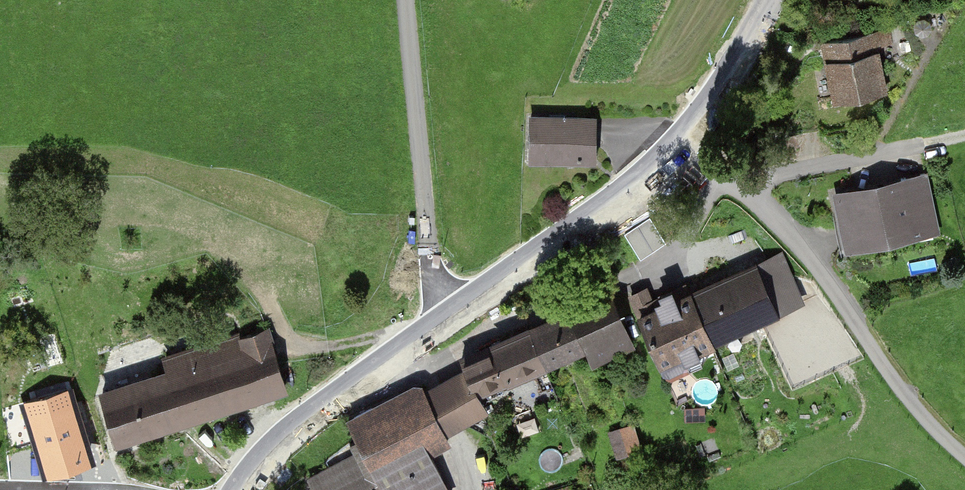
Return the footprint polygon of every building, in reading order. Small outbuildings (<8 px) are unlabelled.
[(819,47),(829,109),(884,100),(875,38),(819,47)] [(600,117),(529,117),(529,169),(601,168),(600,117)] [(927,180),(831,199),(844,262),(939,244),(927,180)] [(665,242),(649,218),(625,234),(641,259),(665,242)] [(756,264),(690,294),(711,342),(797,304),(784,274),(764,283),(756,264)] [(645,289),(631,295),(668,380),(691,371),(683,353),(711,342),(690,294),(675,300),(672,290),(650,299),(645,289)] [(610,295),(530,329),(545,364),(591,344),(598,359),(632,345),(610,295)] [(530,329),(462,359),(467,371),(443,382),(462,422),(486,410),(478,393),(545,364),(530,329)] [(99,390),(118,448),(290,391),(271,334),(99,390)] [(425,391),(352,429),(363,450),(309,478),(315,489),(447,489),(422,442),(445,430),(425,391)] [(96,461),(77,402),(27,419),(46,477),(96,461)] [(640,450),(632,424),(610,431),(618,457),(640,450)]
